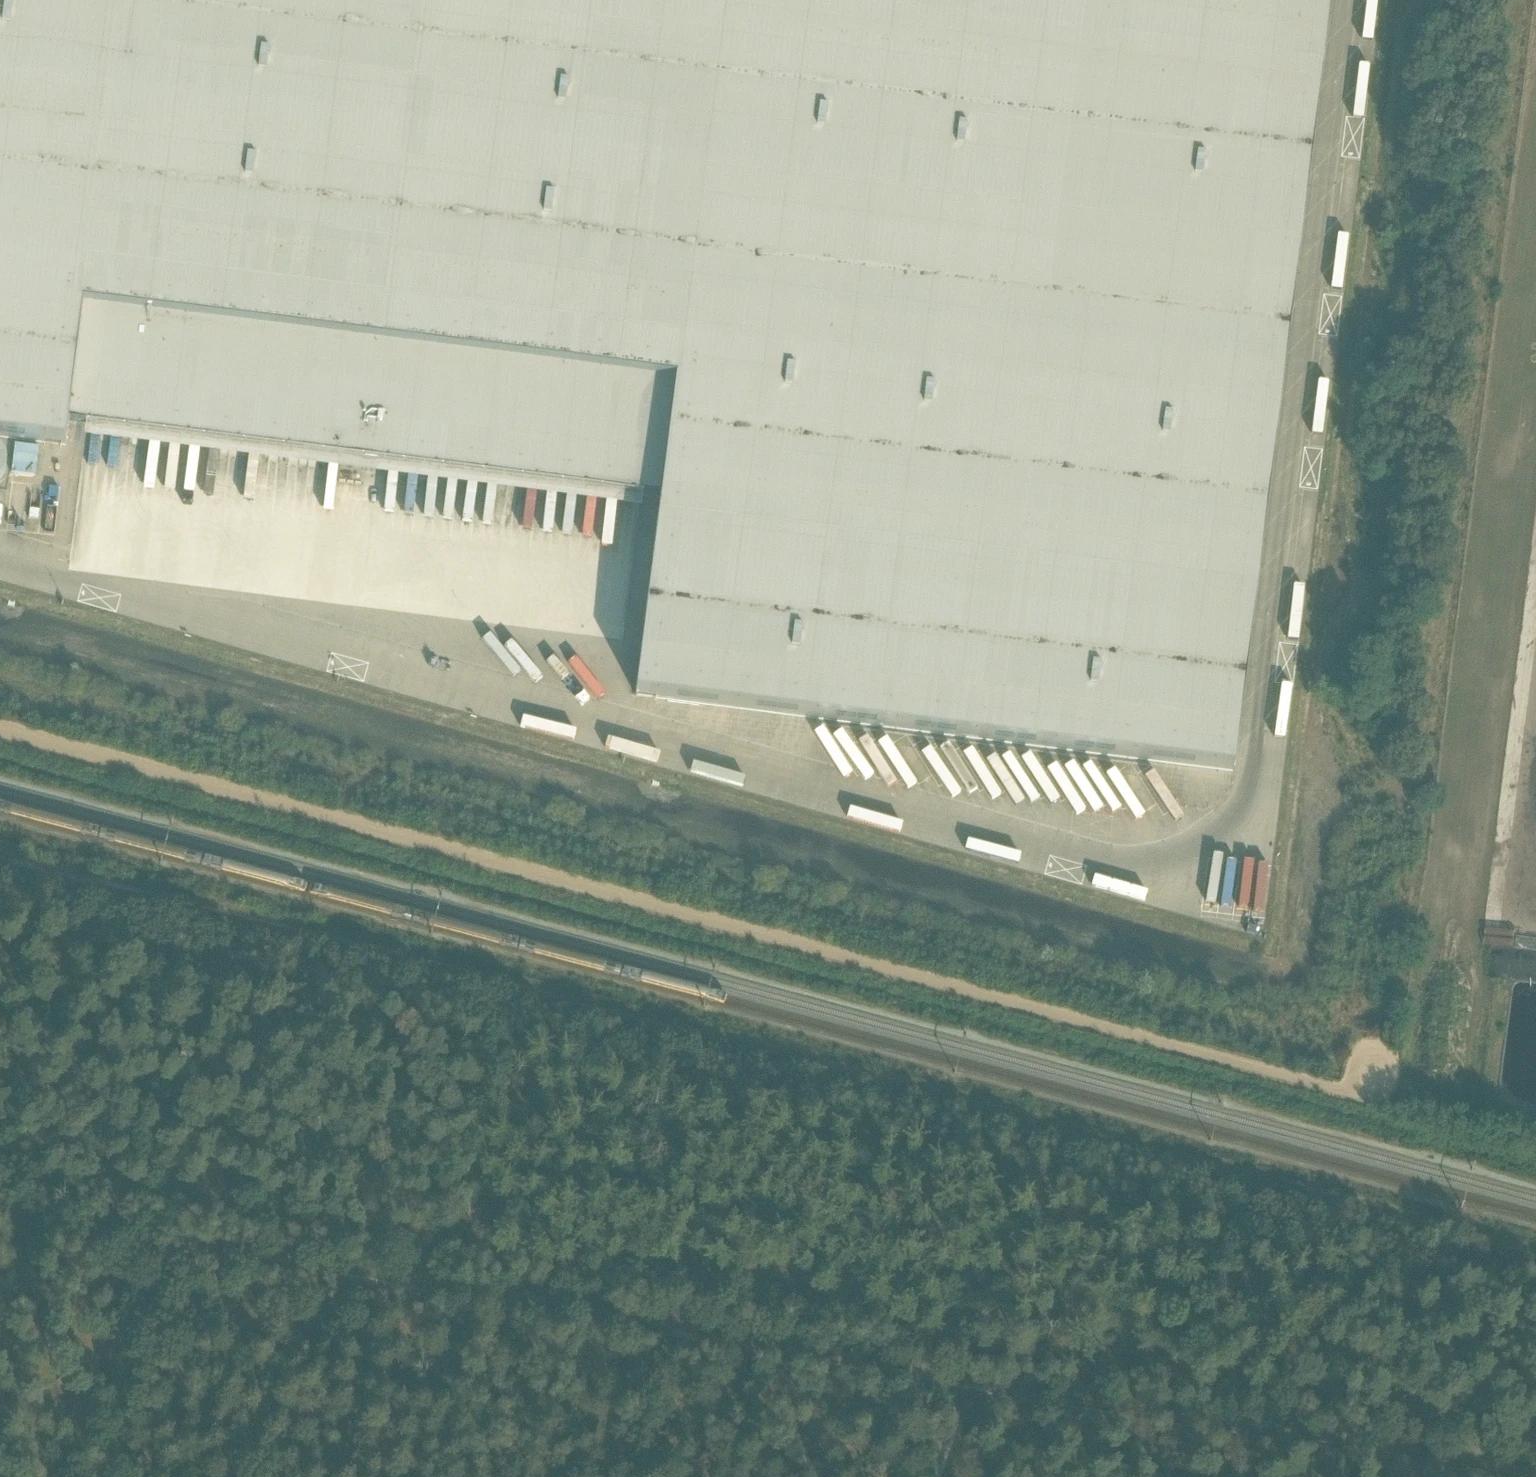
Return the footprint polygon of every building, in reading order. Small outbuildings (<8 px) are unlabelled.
[(66,445),(68,424),(662,501),(635,696),(1232,771),(1330,0),(0,0),(0,437),(66,445)] [(13,442),(9,473),(34,476),(38,446),(13,442)] [(382,512),(394,513),(397,477),(385,476),(382,512)] [(1206,865),(1203,915),(1246,916),(1248,867),(1206,865)]
